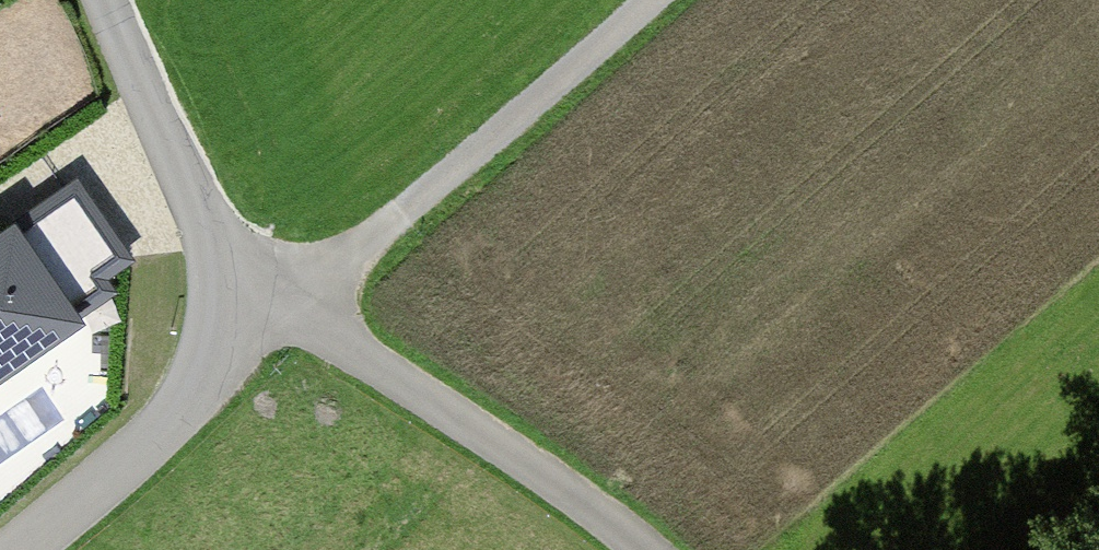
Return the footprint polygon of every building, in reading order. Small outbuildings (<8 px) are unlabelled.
[(0,211),(0,351),(132,252),(79,183),(42,210),(27,191),(0,211)]
